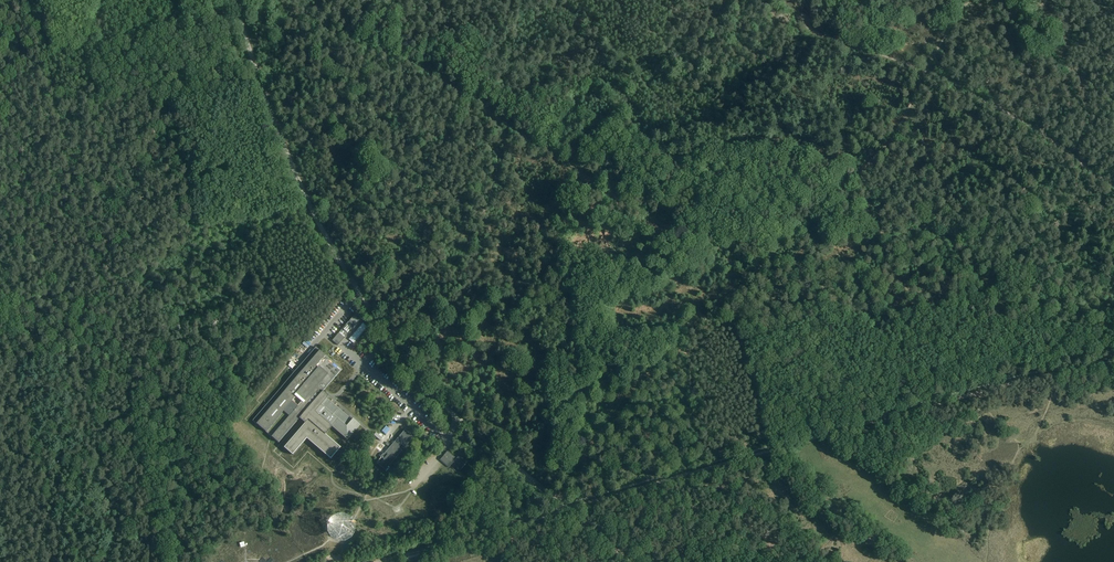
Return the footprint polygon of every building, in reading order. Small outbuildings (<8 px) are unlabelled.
[(338,345),(360,320),(362,317),(356,312),(332,341),(338,345)] [(349,339),(353,343),(367,327),(364,325),(363,323),(349,339)] [(300,351),(304,354),(313,344),(309,341),(300,351)] [(295,371),(253,421),(256,423),(258,425),(278,443),(299,419),(305,423),(284,448),(293,455),(307,439),(331,459),(341,448),(325,434),(332,427),(347,440),(360,425),(353,420),(353,419),(352,420),(350,418),(330,401),(327,399),(327,398),(328,397),(329,396),(323,391),(341,370),(316,348),(298,367),(292,362),(288,365),(295,371)] [(385,470),(402,451),(399,448),(401,445),(405,448),(414,437),(405,430),(383,454),(380,457),(381,457),(376,463),(385,470)] [(459,471),(468,462),(460,455),(456,459),(448,451),(440,460),(449,468),(452,465),(459,471)] [(331,527),(335,539),(347,535),(342,522),(331,527)]
